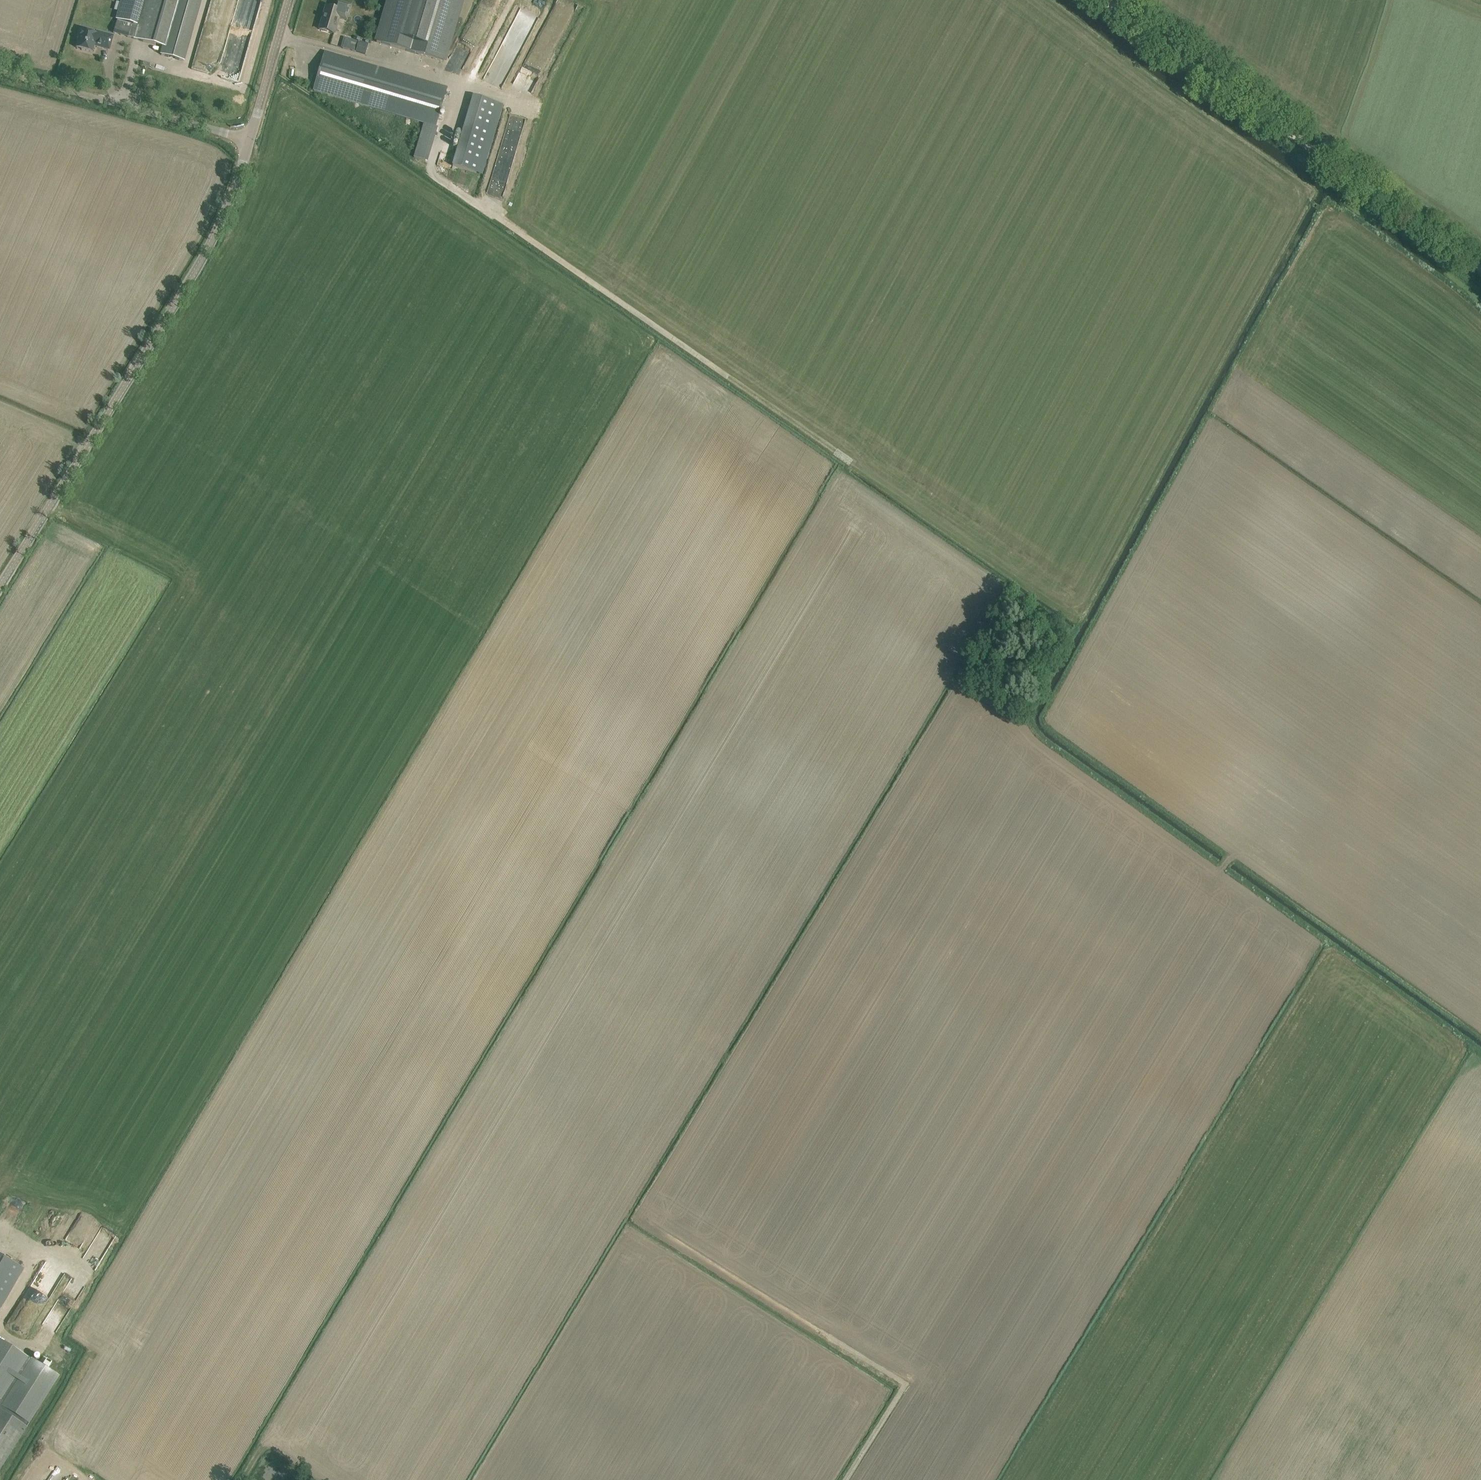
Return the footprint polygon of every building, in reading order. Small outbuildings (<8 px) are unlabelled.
[(113,33),(133,39),(163,47),(161,55),(183,61),(200,0),(144,0),(137,25),(133,24),(133,22),(118,18),(117,20),(113,33)] [(376,42),(444,61),(462,0),(389,0),(376,42)] [(319,29),(335,33),(340,14),(348,16),(350,6),(336,2),(334,10),(330,9),(331,8),(328,7),(328,8),(326,7),(322,22),(320,29),(319,29)] [(79,39),(77,48),(92,52),(94,46),(109,50),(113,36),(96,32),(96,33),(80,29),(77,38),(79,39)] [(342,48),(366,54),(368,44),(344,37),(342,48)] [(314,90),(424,123),(413,157),(428,162),(438,127),(434,126),(445,87),(325,52),(314,90)] [(452,165),(483,174),(503,104),(473,95),(452,165)] [(23,1269),(0,1256),(0,1310),(23,1269)] [(59,1376),(0,1338),(0,1399),(1,1399),(0,1401),(0,1469),(59,1376)]
